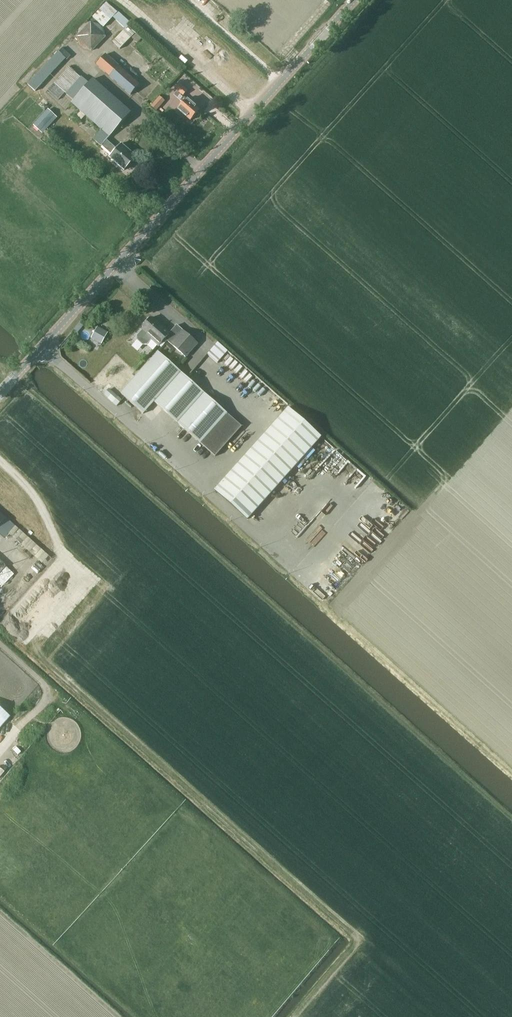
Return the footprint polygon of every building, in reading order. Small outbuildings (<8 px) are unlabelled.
[(126,28),(132,22),(108,0),(107,0),(93,15),(105,26),(113,16),(126,28)] [(83,24),(78,30),(76,37),(79,44),(84,49),(92,51),(106,36),(104,29),(97,23),(90,22),(83,24)] [(121,49),(132,37),(125,30),(114,43),(121,49)] [(58,52),(27,85),(36,93),(66,60),(58,52)] [(131,96),(141,85),(106,54),(96,65),(131,96)] [(94,80),(90,84),(81,76),(80,77),(69,66),(54,83),(75,101),(73,104),(102,130),(94,138),(102,146),(103,145),(112,154),(109,157),(125,170),(137,157),(122,143),(116,149),(107,141),(131,113),(94,80)] [(190,122),(200,111),(183,96),(188,91),(179,83),(173,90),(179,95),(176,98),(183,105),(177,111),(190,122)] [(152,106),(162,111),(168,99),(158,94),(152,106)] [(49,107),(34,123),(43,132),(58,116),(49,107)] [(185,358),(197,344),(177,326),(169,335),(161,328),(162,328),(151,318),(143,328),(143,329),(140,332),(158,348),(165,340),(185,358)] [(108,333),(97,327),(91,338),(102,344),(108,333)] [(228,351),(218,342),(207,354),(218,363),(228,351)] [(215,456),(242,426),(158,351),(120,393),(144,414),(154,402),(215,456)] [(116,407),(122,400),(109,389),(103,395),(116,407)] [(215,490),(247,519),(321,437),(288,407),(215,490)] [(15,525),(6,517),(5,517),(0,513),(0,534),(4,538),(15,525)] [(322,526),(314,534),(319,540),(328,532),(322,526)] [(14,537),(42,562),(49,555),(22,529),(14,537)] [(0,574),(0,582),(3,585),(12,576),(4,569),(0,574)] [(11,717),(0,707),(0,729),(11,717)]
